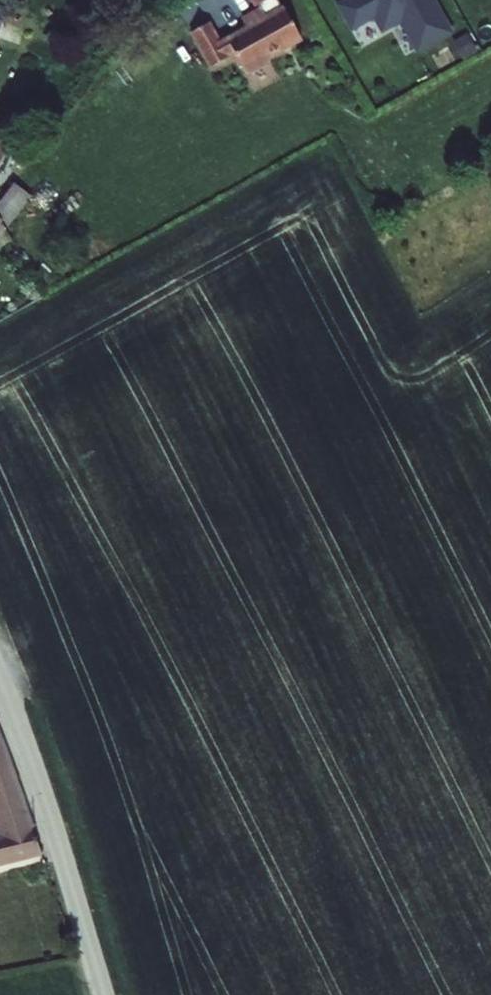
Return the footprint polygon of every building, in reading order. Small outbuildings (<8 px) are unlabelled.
[(255,7),(260,4),(263,14),(243,25),(247,32),(222,44),(210,21),(189,32),(210,70),(229,60),(228,55),(233,52),(247,76),(270,64),(266,57),(304,37),(282,0),(251,0),(255,7)] [(0,132),(0,168),(14,138),(0,132)] [(30,194),(13,184),(0,206),(0,213),(14,222),(30,194)] [(42,854),(0,744),(0,865),(42,854)]
